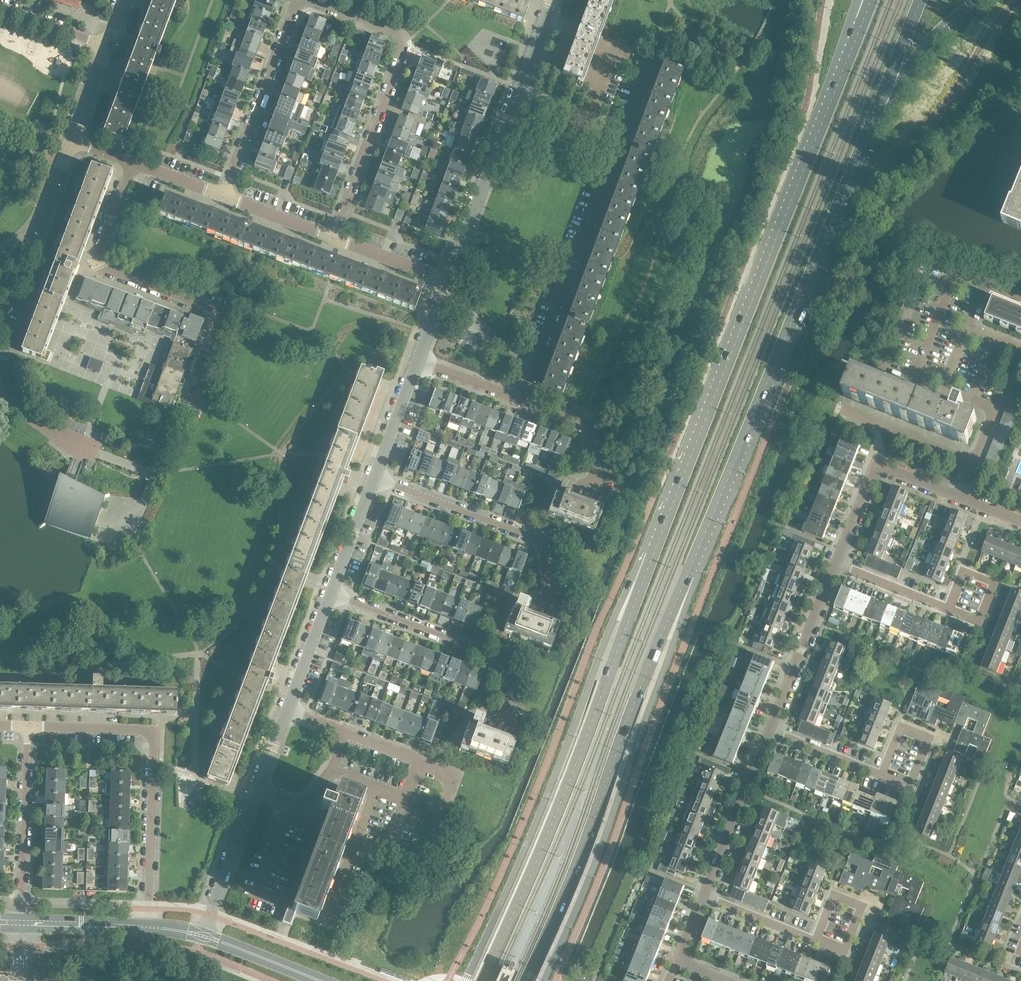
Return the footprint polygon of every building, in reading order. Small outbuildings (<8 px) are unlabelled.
[(55,0),(78,9),(79,9),(82,0),(55,0)] [(174,0),(153,0),(132,56),(105,129),(103,134),(121,141),(127,143),(129,137),(123,135),(150,64),(153,55),(159,58),(161,52),(155,50),(174,0)] [(255,9),(271,15),(271,14),(270,14),(273,7),(274,3),(275,3),(268,0),(260,0),(256,9),(255,9)] [(517,21),(517,20),(522,22),(530,0),(524,0),(523,2),(517,0),(462,0),(517,21)] [(600,29),(611,0),(590,0),(562,75),(580,82),(600,29)] [(270,15),(271,15),(255,9),(256,9),(252,20),(251,20),(266,26),(270,15)] [(306,28),(321,33),(322,34),(322,33),(321,33),(325,22),(326,22),(311,16),(310,17),(311,17),(307,28),(306,28)] [(266,27),(266,26),(251,20),(251,21),(252,21),(248,32),(247,32),(262,38),(262,37),(261,37),(265,26),(266,27)] [(386,40),(372,35),(351,27),(349,32),(365,37),(364,42),(369,43),(366,50),(381,56),(380,56),(384,45),(385,45),(385,44),(386,40)] [(316,45),(321,33),(306,28),(307,29),(304,35),(303,40),(302,39),(302,40),(316,45)] [(262,38),(247,32),(244,31),(240,41),(234,39),(232,46),(248,52),(255,55),(256,55),(255,54),(257,49),(258,49),(257,49),(261,38),(262,38)] [(320,46),(316,45),(302,40),(300,47),(298,51),(297,51),(312,57),(316,58),(320,46)] [(218,43),(216,49),(224,52),(226,46),(218,43)] [(245,58),(248,52),(232,46),(229,53),(236,55),(231,66),(233,67),(249,73),(249,72),(248,72),(251,66),(252,61),(253,61),(245,58)] [(381,56),(366,50),(365,51),(366,51),(362,62),(361,62),(377,68),(377,67),(376,67),(380,56),(381,56)] [(308,67),(312,57),(297,51),(298,52),(296,59),(294,63),(293,62),(293,63),(308,68),(309,68),(308,67)] [(670,51),(670,53),(668,58),(676,60),(678,54),(670,51)] [(422,58),(420,63),(418,70),(417,69),(417,70),(431,75),(435,64),(436,64),(436,63),(421,58),(422,58)] [(377,68),(361,62),(362,62),(358,73),(357,73),(372,79),(373,79),(372,78),(376,68),(377,68)] [(304,79),(308,68),(293,63),(294,63),(291,70),(290,74),(289,74),(304,79),(304,80),(305,79),(304,79)] [(541,387),(561,394),(585,330),(581,328),(584,320),(589,322),(589,321),(588,320),(617,241),(619,241),(649,160),(645,159),(648,151),(652,152),(652,151),(651,151),(681,71),(682,72),(682,71),(662,64),(664,65),(634,145),(630,154),(631,154),(571,314),(570,314),(567,323),(568,323),(544,387),(541,386),(541,387)] [(249,73),(233,67),(234,68),(230,78),(229,78),(245,84),(244,84),(246,77),(248,73),(249,73)] [(483,81),(484,77),(461,68),(459,73),(481,81),(477,92),(492,98),(492,97),(491,97),(495,86),(496,86),(483,81)] [(431,75),(417,70),(416,70),(417,70),(413,81),(412,81),(428,87),(428,86),(427,86),(431,76),(432,76),(431,75)] [(372,79),(357,73),(355,72),(350,84),(353,85),(368,90),(367,90),(371,79),(372,79)] [(299,90),(304,79),(289,74),(290,75),(287,82),(285,85),(299,91),(300,91),(299,90)] [(244,85),(245,84),(229,78),(229,79),(230,79),(225,90),(240,96),(240,95),(244,84),(244,85)] [(427,87),(428,87),(412,81),(413,82),(409,92),(408,92),(423,98),(427,87)] [(368,91),(368,90),(353,85),(350,84),(349,83),(347,88),(352,90),(349,96),(348,96),(364,102),(363,101),(367,91),(368,91)] [(295,102),(299,91),(285,85),(284,86),(285,86),(281,97),(280,97),(295,102),(296,103),(296,102),(295,102)] [(240,96),(225,90),(224,90),(225,91),(221,101),(220,101),(236,107),(235,107),(238,100),(239,96),(240,96)] [(491,98),(492,98),(477,92),(476,91),(476,92),(473,91),(468,102),(472,103),(487,109),(486,109),(489,102),(491,98)] [(423,98),(408,92),(408,93),(409,93),(402,110),(409,113),(425,119),(427,113),(418,109),(422,98),(423,98)] [(364,102),(348,96),(348,97),(349,97),(345,108),(344,107),(344,108),(360,113),(359,113),(363,102),(364,102)] [(295,102),(280,97),(281,98),(277,109),(276,108),(276,109),(277,109),(275,114),(274,114),(274,115),(297,123),(300,117),(295,116),(300,104),(295,103),(295,102)] [(236,107),(220,101),(220,102),(221,102),(217,113),(216,113),(232,119),(232,118),(231,118),(234,111),(235,107),(236,107)] [(487,109),(472,103),(471,103),(472,104),(468,115),(467,114),(467,115),(483,121),(483,120),(482,120),(485,113),(486,109),(487,109)] [(359,114),(360,113),(344,108),(342,107),(337,118),(355,125),(354,124),(359,114)] [(232,119),(216,113),(217,114),(213,124),(212,124),(227,130),(227,129),(231,119),(232,119)] [(423,125),(425,119),(409,113),(407,118),(399,116),(400,117),(396,127),(395,127),(395,128),(409,133),(409,134),(410,134),(415,136),(419,124),(423,125)] [(297,123),(274,115),(272,121),(272,120),(271,121),(272,121),(268,132),(267,132),(283,138),(287,127),(295,130),(297,123)] [(483,121),(467,115),(468,115),(464,126),(463,126),(455,123),(453,129),(468,135),(471,129),(478,132),(479,132),(478,131),(482,121),(483,121)] [(355,125),(337,118),(333,130),(327,128),(325,134),(341,140),(345,141),(347,135),(351,137),(351,136),(350,136),(352,132),(354,125),(355,125)] [(227,130),(212,124),(208,123),(206,128),(211,129),(208,136),(207,136),(223,142),(223,141),(222,141),(226,130),(227,130)] [(405,144),(409,134),(409,133),(395,128),(396,128),(391,139),(390,139),(391,140),(405,144)] [(195,131),(188,129),(184,140),(190,143),(195,131)] [(468,135),(453,129),(453,130),(451,129),(449,135),(455,137),(451,148),(454,150),(455,150),(470,156),(470,155),(469,155),(473,144),(474,144),(473,143),(475,138),(476,139),(476,138),(468,135)] [(286,139),(283,138),(267,132),(268,133),(265,139),(264,143),(263,143),(263,144),(282,151),(286,139)] [(345,141),(341,140),(325,134),(322,140),(328,142),(323,153),(327,154),(342,160),(341,159),(345,149),(346,149),(346,148),(343,147),(345,141)] [(223,142),(207,136),(204,135),(199,146),(203,148),(218,153),(219,153),(218,153),(222,142),(223,142)] [(406,145),(405,144),(391,140),(387,150),(386,150),(400,156),(405,145),(406,145)] [(282,151),(263,144),(264,144),(259,155),(258,155),(275,161),(277,162),(282,151)] [(401,156),(400,156),(386,150),(386,151),(387,151),(385,155),(383,162),(382,162),(396,167),(400,156),(401,157),(401,156)] [(470,156),(455,150),(451,161),(450,161),(465,167),(466,167),(465,166),(467,160),(469,156),(470,156)] [(342,160),(327,154),(326,155),(327,155),(323,166),(322,165),(322,166),(338,172),(338,171),(337,171),(339,167),(341,160),(342,160)] [(275,161),(258,155),(259,156),(255,167),(254,166),(254,167),(270,173),(270,172),(274,161),(275,161)] [(465,167),(450,161),(447,160),(443,172),(461,179),(461,178),(460,178),(463,171),(465,167)] [(397,168),(396,167),(382,162),(383,162),(379,173),(378,173),(392,179),(396,168),(397,168)] [(76,265),(86,237),(110,173),(91,166),(51,272),(50,271),(49,272),(50,272),(42,295),(21,352),(30,355),(47,362),(51,352),(44,350),(62,302),(64,303),(72,281),(74,281),(75,281),(73,280),(75,274),(76,275),(76,274),(75,274),(78,266),(76,265)] [(338,172),(322,166),(323,166),(319,178),(333,183),(334,183),(333,182),(337,171),(338,172)] [(284,178),(290,180),(294,170),(287,168),(284,178)] [(461,179),(443,172),(441,171),(437,182),(457,190),(456,189),(460,179),(461,179)] [(393,179),(392,179),(378,173),(377,174),(378,174),(374,185),(373,185),(388,190),(392,179),(392,180),(393,179)] [(1002,222),(1020,230),(1020,174),(1002,222)] [(333,183),(319,178),(318,178),(314,176),(310,188),(329,195),(329,194),(328,194),(330,190),(333,183)] [(457,190),(437,182),(432,194),(437,196),(453,202),(453,201),(452,201),(456,190),(457,190)] [(388,191),(388,190),(373,185),(374,185),(370,196),(369,196),(383,202),(387,191),(388,191)] [(384,202),(383,202),(369,196),(369,197),(370,197),(366,208),(365,208),(364,208),(380,214),(380,213),(379,213),(383,202),(384,203),(384,202)] [(452,202),(453,202),(437,196),(438,196),(434,207),(433,207),(448,213),(448,212),(452,202)] [(164,197),(158,215),(414,311),(421,293),(420,293),(423,287),(417,285),(415,291),(335,261),(337,255),(332,253),(330,259),(250,229),(252,223),(246,221),(246,222),(235,218),(233,223),(164,197)] [(394,219),(400,222),(405,210),(398,207),(394,219)] [(448,213),(433,207),(434,208),(430,219),(429,218),(429,219),(444,225),(444,224),(443,224),(446,217),(447,213),(448,213)] [(419,229),(439,236),(440,236),(439,235),(443,224),(444,225),(429,219),(423,217),(419,229)] [(204,321),(188,316),(184,314),(183,314),(87,278),(84,277),(78,293),(77,293),(74,299),(76,299),(104,309),(105,309),(102,318),(144,334),(147,326),(148,326),(148,325),(156,328),(156,329),(161,331),(161,330),(162,331),(162,330),(173,334),(173,336),(180,338),(181,338),(196,343),(203,322),(204,321)] [(991,295),(990,298),(992,299),(984,320),(1020,334),(1020,307),(991,295)] [(180,385),(182,379),(185,380),(188,372),(185,371),(187,365),(190,366),(193,358),(190,356),(192,351),(193,351),(193,350),(181,346),(181,345),(173,342),(172,346),(173,347),(169,357),(168,357),(168,358),(169,358),(167,362),(166,361),(162,371),(164,371),(164,372),(153,368),(142,398),(156,404),(157,402),(171,408),(171,407),(174,408),(177,400),(174,399),(177,393),(180,395),(183,386),(180,385)] [(91,357),(86,369),(99,374),(104,362),(91,357)] [(245,674),(206,777),(206,778),(226,785),(228,786),(268,687),(267,683),(271,684),(274,678),(270,677),(306,580),(343,481),(347,482),(349,476),(343,474),(348,466),(380,375),(360,368),(323,466),(326,467),(324,473),(321,472),(247,669),(250,670),(248,675),(245,674)] [(953,410),(854,371),(844,396),(967,445),(976,423),(975,423),(977,420),(960,413),(964,405),(956,402),(953,410)] [(601,398),(611,402),(611,401),(610,401),(614,391),(615,391),(605,387),(605,388),(606,388),(602,398),(601,398)] [(1014,389),(1011,395),(1020,399),(1020,392),(1014,389)] [(440,411),(446,394),(435,390),(432,397),(431,397),(431,399),(428,407),(440,411)] [(451,415),(457,398),(446,394),(440,411),(451,415)] [(1011,395),(1009,400),(1020,405),(1020,403),(1020,399),(1011,395)] [(462,420),(469,402),(457,398),(451,415),(462,420)] [(1018,410),(1020,405),(1009,400),(1007,406),(1018,410)] [(473,424),(480,407),(469,402),(462,420),(473,424)] [(1016,416),(1018,410),(1007,406),(1005,411),(1016,416)] [(485,428),(491,411),(480,407),(473,424),(485,428)] [(496,432),(502,415),(491,411),(485,428),(496,432)] [(1016,416),(1005,411),(1003,417),(1014,421),(1016,416)] [(507,437),(514,419),(502,415),(496,432),(507,437)] [(1014,421),(1003,417),(1002,418),(1000,422),(1012,427),(1014,421)] [(519,441),(525,424),(514,419),(507,437),(519,441)] [(1012,427),(1000,422),(998,428),(1009,432),(1012,427)] [(530,445),(537,428),(525,424),(519,441),(530,445)] [(541,449),(548,432),(537,428),(530,445),(541,449)] [(1007,438),(1009,432),(998,428),(996,433),(1007,438)] [(429,439),(431,434),(419,430),(416,439),(427,443),(429,438),(429,439)] [(552,453),(559,436),(548,432),(541,449),(552,453)] [(1007,438),(996,433),(994,439),(1005,443),(1007,438)] [(570,440),(559,436),(552,453),(563,458),(570,440)] [(841,440),(838,449),(856,456),(860,447),(861,447),(841,439),(841,440)] [(1003,449),(1005,443),(994,439),(992,444),(1003,449)] [(1003,449),(992,444),(990,450),(1001,454),(1003,449)] [(852,465),(856,456),(838,449),(834,458),(852,465)] [(998,460),(1001,454),(990,450),(987,455),(998,460)] [(417,472),(423,455),(412,451),(409,458),(408,458),(408,460),(405,468),(417,472)] [(428,477),(434,459),(423,455),(417,472),(428,477)] [(996,466),(998,460),(987,455),(985,461),(996,466)] [(849,475),(852,465),(834,458),(830,467),(849,475)] [(439,481),(446,464),(434,459),(428,477),(439,481)] [(450,485),(457,468),(446,464),(439,481),(450,485)] [(845,484),(849,475),(830,467),(826,476),(845,484)] [(462,489),(468,472),(457,468),(450,485),(462,489)] [(473,493),(479,476),(468,472),(462,489),(473,493)] [(484,498),(491,480),(479,476),(473,493),(484,498)] [(841,493),(845,484),(826,476),(823,486),(841,493)] [(75,481),(66,477),(64,483),(61,482),(46,522),(39,525),(40,528),(47,524),(87,539),(99,508),(102,498),(110,496),(109,493),(102,497),(72,486),(75,481)] [(496,502),(502,485),(503,481),(497,479),(496,482),(491,480),(484,498),(496,502)] [(516,482),(515,486),(527,490),(528,486),(516,482)] [(558,491),(564,493),(568,495),(571,485),(562,482),(558,491)] [(507,506),(514,489),(502,485),(496,502),(507,506)] [(838,502),(841,493),(823,486),(819,495),(838,502)] [(908,492),(893,486),(889,497),(904,504),(908,492)] [(525,493),(514,489),(507,506),(518,510),(525,493)] [(547,515),(594,533),(603,508),(568,495),(564,493),(563,496),(555,493),(547,515)] [(834,512),(838,502),(819,495),(815,504),(834,512)] [(899,515),(904,504),(889,497),(884,509),(899,515)] [(830,521),(834,512),(815,504),(812,514),(830,521)] [(396,527),(402,510),(391,506),(388,513),(387,515),(388,515),(385,523),(396,527)] [(895,526),(899,515),(884,509),(880,520),(895,526)] [(407,531),(413,514),(402,510),(396,527),(407,531)] [(963,527),(967,516),(952,510),(948,521),(963,527)] [(418,536),(425,518),(413,514),(407,531),(418,536)] [(826,530),(830,521),(812,514),(808,523),(826,530)] [(429,540),(436,523),(425,518),(418,536),(429,540)] [(891,537),(895,526),(880,520),(875,531),(891,537)] [(958,538),(963,527),(948,521),(943,533),(958,538)] [(440,547),(441,544),(447,527),(436,523),(429,540),(428,543),(440,547)] [(823,540),(826,530),(808,523),(804,532),(803,533),(823,540)] [(452,548),(458,531),(447,527),(441,544),(452,548)] [(462,556),(464,553),(470,535),(458,531),(452,548),(457,550),(456,554),(462,556)] [(894,538),(891,537),(875,531),(871,542),(886,548),(889,549),(894,538)] [(999,541),(997,540),(990,538),(992,532),(988,531),(986,536),(988,537),(982,552),(993,557),(999,541)] [(795,541),(790,553),(809,560),(810,557),(813,549),(813,548),(815,542),(793,533),(791,539),(795,541)] [(954,549),(958,538),(943,533),(939,543),(954,549)] [(475,557),(482,540),(470,535),(464,553),(475,557)] [(1004,561),(1010,546),(1008,545),(1001,542),(1003,537),(999,535),(997,540),(999,541),(993,557),(1004,561)] [(377,544),(386,547),(388,542),(379,538),(377,544)] [(486,561),(493,544),(482,540),(475,557),(486,561)] [(1020,551),(1020,550),(1019,549),(1012,546),(1014,541),(1010,540),(1008,545),(1010,546),(1004,561),(1015,566),(1020,551)] [(881,560),(886,548),(871,542),(866,554),(868,555),(868,554),(874,557),(880,559),(881,560)] [(950,561),(954,549),(939,543),(934,554),(950,561)] [(497,565),(504,548),(493,544),(486,561),(497,565)] [(381,554),(383,549),(376,546),(374,552),(381,554)] [(509,570),(515,552),(504,548),(497,565),(509,570)] [(395,553),(388,551),(386,556),(393,559),(395,553)] [(527,556),(515,552),(509,570),(520,574),(527,556)] [(815,559),(810,557),(809,560),(790,553),(786,563),(804,571),(805,569),(808,562),(813,564),(815,559)] [(870,568),(874,557),(868,554),(868,555),(864,566),(870,568)] [(945,572),(950,561),(934,554),(930,565),(930,566),(945,572)] [(406,557),(399,555),(397,560),(404,563),(406,557)] [(875,570),(880,559),(874,557),(870,568),(875,570)] [(770,558),(766,568),(770,570),(774,559),(770,558)] [(417,562),(410,559),(408,565),(415,567),(417,562)] [(881,572),(885,561),(881,560),(880,559),(875,570),(881,572)] [(887,575),(891,563),(885,561),(881,572),(887,575)] [(425,573),(428,564),(422,562),(419,570),(425,573)] [(810,571),(805,569),(804,571),(786,563),(781,575),(800,582),(801,580),(804,573),(809,575),(810,571)] [(892,577),(897,566),(891,563),(887,575),(892,577)] [(941,583),(945,572),(930,566),(930,565),(926,564),(922,576),(941,583)] [(373,590),(380,570),(369,566),(366,573),(365,575),(361,586),(362,586),(362,585),(373,588),(372,590),(373,590)] [(902,568),(897,566),(892,577),(897,579),(902,568)] [(439,570),(432,567),(430,573),(437,575),(439,570)] [(384,594),(391,574),(391,575),(380,571),(380,570),(373,590),(373,589),(384,593),(384,594)] [(450,574),(443,572),(441,577),(448,580),(450,574)] [(395,598),(403,578),(402,578),(402,579),(392,575),(392,574),(391,574),(384,594),(385,593),(395,597),(395,598)] [(806,582),(801,580),(800,582),(781,575),(777,586),(795,593),(796,591),(799,584),(804,586),(806,582)] [(461,578),(454,576),(452,581),(459,584),(461,578)] [(406,603),(414,583),(403,579),(403,578),(395,598),(395,599),(396,597),(406,602),(406,603)] [(473,582),(466,580),(464,585),(471,588),(473,582)] [(418,607),(425,587),(414,583),(406,603),(407,603),(407,602),(418,606),(417,607),(418,607)] [(484,587),(477,584),(475,590),(482,592),(484,587)] [(795,593),(777,586),(772,597),(796,607),(797,604),(792,602),(795,595),(800,597),(802,593),(796,591),(795,593)] [(429,611),(437,591),(436,591),(436,592),(425,588),(425,587),(418,607),(418,606),(429,610),(429,611)] [(844,610),(851,591),(843,588),(843,587),(842,587),(834,607),(835,607),(835,606),(844,610)] [(1008,603),(1009,600),(1020,605),(1020,592),(1013,589),(1009,598),(1004,596),(1002,600),(1008,603)] [(440,615),(448,595),(447,596),(437,592),(437,591),(429,611),(430,610),(440,614),(440,615)] [(853,613),(861,595),(851,591),(844,610),(853,613)] [(451,620),(459,600),(459,599),(459,600),(448,596),(448,595),(440,615),(441,614),(452,618),(451,619),(451,620)] [(863,617),(870,599),(861,595),(853,613),(863,617)] [(795,608),(796,607),(772,597),(768,608),(792,618),(793,615),(787,613),(790,606),(795,608)] [(524,611),(528,602),(518,598),(515,607),(519,609),(524,611)] [(872,621),(879,602),(870,599),(863,617),(872,621)] [(463,622),(470,604),(459,600),(460,600),(459,600),(451,620),(452,620),(452,618),(463,622),(462,624),(463,624),(463,622)] [(1020,611),(1020,605),(1009,600),(1008,603),(1005,609),(1000,607),(998,612),(1003,614),(1004,611),(1019,617),(1020,611)] [(881,624),(889,606),(879,602),(872,621),(881,624)] [(470,604),(463,622),(474,627),(474,628),(475,627),(482,608),(481,608),(481,609),(471,604),(470,604)] [(891,628),(898,610),(889,606),(881,624),(879,629),(889,633),(891,628)] [(792,618),(768,608),(764,619),(782,627),(783,624),(786,617),(791,619),(792,618)] [(503,631),(511,634),(551,649),(559,627),(558,627),(559,624),(524,611),(519,609),(518,611),(512,609),(503,631)] [(900,632),(908,614),(898,610),(891,628),(900,632)] [(1014,628),(1019,617),(1004,611),(1003,614),(1000,621),(995,618),(993,623),(999,625),(1000,622),(1014,628)] [(910,636),(917,617),(908,614),(900,632),(910,636)] [(830,617),(828,621),(838,625),(839,623),(840,621),(830,617)] [(919,640),(926,621),(917,617),(910,636),(919,640)] [(788,626),(783,624),(782,627),(764,619),(759,631),(762,632),(777,638),(779,635),(781,629),(787,631),(788,626)] [(352,645),(360,625),(359,626),(348,622),(349,621),(348,620),(341,640),(341,641),(341,640),(352,644),(352,645)] [(839,623),(838,625),(847,629),(849,623),(840,620),(840,621),(839,623)] [(928,643),(936,625),(926,621),(919,640),(928,643)] [(1010,639),(1014,628),(1000,622),(999,625),(996,632),(991,630),(989,634),(994,636),(995,633),(1010,639)] [(364,649),(371,629),(370,630),(360,626),(360,625),(352,645),(353,645),(353,644),(363,648),(363,649),(364,649)] [(938,647),(945,628),(936,625),(928,643),(938,647)] [(947,651),(954,632),(945,628),(938,647),(947,651)] [(375,653),(382,633),(381,634),(371,630),(371,629),(364,649),(364,648),(375,653),(374,653),(375,653)] [(784,638),(779,635),(777,638),(762,632),(758,643),(754,642),(752,648),(763,652),(766,646),(773,649),(777,640),(782,642),(784,638)] [(963,636),(954,632),(947,651),(956,654),(956,655),(964,635),(963,636)] [(386,658),(386,657),(393,638),(382,634),(382,633),(375,653),(386,657),(386,658)] [(1006,651),(1010,639),(995,633),(994,636),(991,643),(986,641),(984,645),(990,647),(991,645),(1006,651)] [(839,635),(837,640),(837,641),(847,646),(850,639),(839,635)] [(397,662),(405,642),(404,643),(394,639),(394,638),(394,637),(393,638),(386,657),(397,661),(397,662)] [(831,641),(827,653),(842,659),(846,647),(831,641)] [(408,666),(416,646),(415,647),(409,644),(405,643),(405,642),(397,662),(398,661),(408,665),(408,666)] [(1001,662),(1006,651),(991,645),(990,647),(987,654),(982,652),(980,656),(985,658),(986,656),(1001,662)] [(420,670),(427,650),(427,651),(420,648),(416,647),(416,646),(408,666),(409,666),(409,665),(419,669),(419,670),(420,670)] [(905,647),(904,651),(913,655),(914,650),(905,647)] [(431,674),(438,654),(438,655),(427,651),(427,650),(420,670),(431,674),(430,674),(431,674)] [(345,664),(347,659),(347,658),(336,653),(333,660),(345,664)] [(837,670),(842,659),(827,653),(822,664),(837,670)] [(442,679),(450,658),(449,658),(449,659),(438,655),(439,654),(438,654),(431,674),(442,678),(442,679)] [(755,655),(752,664),(770,671),(774,662),(774,663),(775,662),(755,654),(755,655)] [(997,673),(1001,662),(986,656),(985,658),(982,665),(977,663),(975,667),(981,669),(982,667),(997,673)] [(453,683),(461,663),(460,664),(449,660),(450,659),(450,658),(442,679),(443,678),(453,682),(453,683)] [(339,665),(332,662),(330,668),(337,670),(339,665)] [(365,666),(358,663),(356,669),(363,671),(365,666)] [(465,687),(472,667),(472,668),(461,664),(461,663),(453,683),(454,682),(464,687),(465,687)] [(767,681),(770,671),(752,664),(748,673),(767,681)] [(833,681),(837,670),(822,664),(818,675),(833,681)] [(351,669),(344,667),(342,672),(349,675),(351,669)] [(376,670),(369,667),(367,673),(374,675),(376,670)] [(473,667),(472,667),(465,687),(476,691),(476,692),(483,671),(482,672),(472,668),(473,667)] [(729,669),(726,675),(733,678),(735,672),(729,669)] [(362,673),(355,671),(353,676),(360,679),(362,673)] [(388,674),(381,672),(379,677),(386,680),(388,674)] [(763,690),(767,681),(748,673),(744,683),(763,690)] [(348,688),(350,683),(330,675),(328,680),(348,688)] [(371,683),(373,678),(366,675),(364,681),(371,683)] [(829,692),(833,681),(818,675),(813,686),(829,692)] [(399,678),(392,676),(390,681),(397,684),(399,678)] [(1,707),(1,709),(2,709),(2,707),(36,708),(36,710),(36,708),(71,709),(71,711),(71,709),(90,710),(90,709),(96,709),(96,710),(97,710),(97,709),(106,709),(106,712),(106,711),(141,712),(140,713),(141,714),(141,712),(176,713),(175,715),(176,715),(177,691),(102,689),(103,678),(102,678),(102,679),(93,678),(92,689),(0,686),(0,707),(1,707)] [(384,682),(377,679),(375,685),(382,687),(384,682)] [(410,683),(403,680),(401,686),(408,688),(410,683)] [(329,706),(336,686),(336,687),(325,683),(326,682),(325,682),(318,702),(319,701),(329,705),(329,706)] [(395,686),(388,683),(386,689),(393,691),(395,686)] [(759,699),(763,690),(744,683),(741,692),(759,699)] [(412,690),(419,692),(421,687),(414,684),(412,690)] [(719,684),(715,693),(725,697),(729,688),(719,684)] [(929,723),(937,706),(940,697),(941,694),(940,694),(940,693),(918,685),(917,689),(916,688),(915,690),(916,690),(915,693),(922,696),(922,697),(923,697),(926,698),(922,708),(918,706),(918,705),(911,702),(907,714),(907,715),(908,714),(914,716),(914,715),(919,716),(918,718),(929,722),(929,723)] [(340,710),(348,691),(348,690),(347,691),(337,687),(337,686),(336,686),(329,706),(330,705),(341,709),(340,710)] [(831,693),(829,692),(813,686),(809,697),(827,704),(831,693)] [(407,690),(400,688),(398,693),(405,696),(407,690)] [(955,723),(964,703),(966,697),(943,688),(941,692),(940,693),(940,694),(941,694),(940,697),(947,700),(948,700),(951,701),(947,710),(937,706),(929,723),(935,726),(938,718),(943,720),(942,721),(953,726),(954,727),(955,723)] [(432,691),(425,689),(423,694),(430,697),(432,691)] [(352,715),(359,695),(348,691),(340,710),(341,710),(341,709),(352,713),(352,714),(352,715)] [(416,700),(418,694),(411,692),(409,697),(416,700)] [(755,708),(759,699),(741,692),(737,701),(755,708)] [(444,695),(437,693),(435,698),(442,701),(444,695)] [(363,719),(370,699),(359,695),(352,715),(352,713),(363,717),(363,719)] [(429,699),(422,696),(420,702),(427,704),(429,699)] [(455,700),(448,697),(446,703),(453,705),(455,700)] [(822,716),(827,704),(809,697),(804,709),(820,715),(822,716)] [(888,716),(892,704),(877,698),(873,710),(888,716)] [(374,723),(381,703),(381,704),(370,700),(371,699),(370,699),(363,719),(364,718),(375,722),(374,723)] [(438,708),(440,703),(433,700),(431,706),(438,708)] [(466,704),(459,701),(457,707),(464,709),(466,704)] [(752,718),(755,708),(737,701),(733,711),(752,718)] [(386,727),(393,708),(392,707),(392,708),(382,704),(381,703),(374,723),(375,723),(375,722),(386,726),(385,727),(386,727)] [(962,724),(965,725),(964,729),(982,736),(991,714),(964,703),(955,723),(961,726),(962,724)] [(397,732),(404,712),(403,712),(393,708),(386,727),(386,726),(397,730),(397,731),(397,732)] [(815,726),(820,715),(804,709),(800,720),(802,721),(807,723),(813,725),(815,726)] [(883,727),(888,716),(873,710),(868,721),(883,727)] [(748,727),(752,718),(733,711),(729,720),(748,727)] [(408,736),(415,716),(404,712),(397,732),(398,730),(408,734),(408,736)] [(476,725),(481,727),(484,718),(475,714),(472,723),(476,725)] [(710,714),(704,729),(705,730),(709,731),(715,716),(711,714),(710,714)] [(419,740),(426,720),(426,721),(415,717),(415,716),(408,736),(409,735),(419,739),(419,740)] [(744,736),(748,727),(729,720),(727,719),(723,728),(744,736)] [(427,720),(426,720),(419,740),(420,739),(430,743),(430,744),(438,724),(437,725),(426,721),(427,720)] [(803,734),(807,723),(802,721),(797,732),(803,734)] [(879,739),(883,727),(868,721),(864,732),(879,739)] [(809,737),(813,725),(807,723),(803,734),(809,737)] [(468,725),(460,747),(507,765),(515,743),(516,740),(481,727),(476,725),(475,728),(468,725)] [(819,728),(815,726),(813,725),(809,737),(815,739),(819,728)] [(741,746),(744,736),(723,728),(720,737),(722,738),(741,746)] [(820,741),(824,730),(819,728),(815,739),(820,741)] [(982,736),(964,729),(963,728),(962,729),(963,729),(959,740),(978,748),(977,751),(977,752),(974,759),(977,761),(979,762),(979,761),(983,763),(992,740),(982,736)] [(826,743),(830,732),(824,730),(820,741),(826,743)] [(835,734),(830,732),(826,743),(831,745),(835,734)] [(874,750),(879,739),(864,732),(859,744),(874,750)] [(737,755),(741,746),(722,738),(718,748),(737,755)] [(957,745),(956,745),(954,751),(953,751),(965,756),(968,749),(957,745)] [(733,764),(737,755),(718,748),(715,757),(714,756),(714,757),(734,765),(734,764),(733,764)] [(778,776),(786,757),(777,754),(777,753),(776,753),(768,773),(769,773),(769,772),(778,776)] [(936,767),(941,769),(942,766),(957,772),(961,761),(946,755),(943,764),(937,762),(936,767)] [(788,780),(795,761),(786,757),(778,776),(788,780)] [(705,766),(701,777),(719,784),(720,782),(724,773),(729,775),(731,769),(703,758),(701,764),(705,766)] [(797,783),(804,765),(795,761),(788,780),(797,783)] [(805,789),(806,787),(814,769),(804,765),(797,783),(796,785),(805,789)] [(952,783),(957,772),(942,766),(941,769),(938,775),(933,773),(931,778),(937,780),(937,777),(952,783)] [(46,769),(46,781),(65,782),(65,770),(46,769)] [(815,791),(822,772),(814,769),(806,787),(815,791)] [(111,771),(111,783),(130,784),(130,772),(111,771)] [(825,794),(832,776),(822,772),(815,791),(825,794)] [(834,798),(841,780),(832,776),(825,794),(834,798)] [(725,784),(720,782),(719,784),(701,777),(696,788),(715,796),(716,793),(718,786),(724,788),(725,784)] [(948,795),(952,783),(937,777),(937,780),(934,787),(928,785),(927,789),(932,791),(933,789),(948,795)] [(844,802),(851,784),(841,780),(834,798),(844,802)] [(65,793),(65,782),(46,781),(46,793),(65,793)] [(130,795),(130,784),(111,783),(111,795),(130,795)] [(853,806),(860,787),(851,784),(844,802),(853,806)] [(686,789),(681,787),(680,786),(678,794),(683,796),(686,789)] [(862,810),(870,791),(860,787),(853,806),(862,810)] [(317,921),(347,839),(363,796),(341,788),(335,805),(323,800),(320,808),(329,812),(292,911),(317,921)] [(721,795),(716,793),(715,796),(696,788),(692,799),(710,807),(711,804),(714,797),(719,799),(721,795)] [(944,806),(948,795),(933,789),(932,791),(929,798),(924,796),(922,800),(928,802),(929,800),(944,806)] [(872,813),(879,795),(870,791),(862,810),(872,813)] [(64,806),(65,793),(46,793),(45,805),(64,806)] [(129,807),(130,795),(111,795),(110,807),(129,807)] [(880,819),(888,798),(879,795),(872,813),(871,816),(880,819)] [(897,802),(888,798),(880,819),(889,823),(898,802),(898,801),(897,802)] [(706,818),(707,815),(708,812),(713,814),(716,806),(711,804),(710,807),(692,799),(687,810),(706,818)] [(939,817),(944,806),(929,800),(928,802),(925,809),(920,807),(918,811),(923,813),(924,811),(939,817)] [(64,818),(64,806),(45,805),(45,817),(64,818)] [(129,819),(129,807),(110,807),(110,819),(129,819)] [(765,807),(761,818),(776,825),(785,828),(787,824),(777,821),(780,813),(765,807)] [(712,818),(707,815),(706,818),(687,810),(683,822),(701,829),(702,827),(705,820),(710,822),(712,818)] [(935,828),(939,817),(924,811),(923,813),(921,820),(915,818),(914,822),(919,824),(920,822),(935,828)] [(63,830),(64,818),(45,817),(44,829),(63,830)] [(773,832),(776,825),(761,818),(756,830),(771,836),(780,840),(782,836),(773,832)] [(129,819),(110,819),(105,819),(104,831),(109,831),(128,831),(129,819)] [(706,833),(708,829),(702,827),(701,829),(683,822),(682,824),(685,825),(682,834),(697,840),(698,838),(701,831),(706,833)] [(930,839),(935,828),(920,822),(919,824),(916,831),(911,829),(909,833),(915,836),(915,834),(930,839)] [(63,842),(63,830),(44,829),(44,841),(63,842)] [(767,847),(771,836),(756,830),(752,841),(767,847)] [(128,843),(128,831),(109,831),(109,843),(128,843)] [(703,840),(698,838),(697,840),(682,834),(678,833),(676,836),(674,840),(674,844),(693,851),(693,849),(696,842),(701,844),(703,840)] [(63,854),(63,842),(44,841),(44,853),(63,854)] [(762,858),(767,847),(752,841),(747,852),(762,858)] [(1016,841),(1011,852),(1020,856),(1020,843),(1016,841)] [(128,855),(128,843),(109,843),(109,855),(128,855)] [(699,851),(693,849),(693,851),(674,844),(670,855),(673,857),(688,863),(689,860),(692,853),(697,855),(699,851)] [(407,856),(417,860),(420,854),(409,849),(407,856)] [(758,869),(762,858),(747,852),(743,863),(758,869)] [(1011,852),(1007,863),(1020,869),(1020,856),(1011,852)] [(62,866),(63,854),(44,853),(43,865),(62,866)] [(865,886),(869,874),(873,865),(874,863),(872,862),(873,862),(851,853),(850,857),(849,856),(848,858),(849,859),(848,862),(859,866),(855,876),(850,874),(851,873),(844,871),(839,882),(840,883),(840,882),(846,884),(847,883),(852,885),(851,886),(862,891),(861,892),(862,892),(865,886)] [(127,867),(128,855),(109,855),(108,866),(127,867)] [(694,862),(689,860),(688,863),(673,857),(669,867),(668,867),(668,868),(665,867),(662,872),(674,877),(676,871),(684,874),(684,873),(687,864),(693,866),(694,862)] [(887,895),(888,892),(896,871),(898,866),(876,857),(874,861),(873,860),(873,862),(872,862),(874,863),(873,865),(880,868),(879,869),(880,869),(883,870),(879,879),(875,877),(869,874),(865,886),(871,888),(871,886),(876,888),(875,890),(886,894),(886,895),(887,895)] [(753,880),(758,869),(743,863),(738,874),(753,880)] [(1007,863),(1003,874),(1018,880),(1019,878),(1020,872),(1020,869),(1007,863)] [(826,870),(811,864),(806,876),(821,882),(826,870)] [(62,878),(62,866),(43,865),(43,877),(62,878)] [(127,879),(127,867),(108,866),(108,879),(127,879)] [(924,882),(896,871),(888,892),(894,894),(893,896),(895,897),(898,898),(902,887),(912,891),(910,896),(909,895),(907,901),(915,905),(924,882)] [(749,892),(753,880),(738,874),(734,886),(735,886),(741,889),(747,891),(749,892)] [(1019,878),(1018,880),(1003,874),(998,885),(1013,891),(1014,889),(1017,882),(1020,884),(1020,879),(1019,878)] [(817,893),(821,882),(806,876),(802,887),(817,893)] [(61,890),(62,878),(43,877),(43,889),(61,890)] [(126,892),(127,879),(108,879),(107,892),(126,892)] [(666,880),(662,888),(681,896),(684,887),(685,887),(665,879),(666,880)] [(644,882),(640,891),(645,893),(649,884),(644,882)] [(1018,891),(1014,889),(1013,891),(998,885),(994,897),(1009,902),(1010,900),(1012,893),(1018,896),(1020,891),(1018,891)] [(737,900),(741,889),(735,886),(730,898),(737,900)] [(812,904),(817,893),(802,887),(798,898),(812,904)] [(677,905),(681,896),(662,888),(658,898),(677,905)] [(742,902),(747,891),(741,889),(737,900),(742,902)] [(748,905),(752,893),(749,892),(747,891),(742,902),(748,905)] [(754,907),(758,895),(752,893),(748,905),(754,907)] [(759,909),(764,898),(758,895),(754,907),(759,909)] [(907,901),(898,898),(895,897),(891,908),(893,909),(891,914),(889,913),(887,919),(886,919),(898,924),(900,917),(902,913),(911,916),(910,919),(909,919),(909,920),(910,920),(906,928),(910,929),(909,930),(911,931),(912,930),(915,931),(924,908),(915,905),(907,901)] [(1015,903),(1010,900),(1009,902),(994,897),(989,908),(1004,914),(1005,912),(1008,905),(1013,907),(1015,903)] [(673,915),(677,905),(658,898),(655,907),(673,915)] [(769,900),(764,898),(759,909),(765,911),(769,900)] [(808,916),(812,904),(798,898),(793,909),(808,916)] [(670,924),(673,915),(655,907),(651,916),(670,924)] [(1010,914),(1005,912),(1004,914),(989,908),(985,919),(1000,925),(1001,923),(1004,916),(1009,918),(1010,914)] [(631,913),(628,919),(635,922),(637,915),(631,913)] [(666,933),(670,924),(651,916),(647,926),(666,933)] [(712,942),(719,923),(710,920),(711,919),(710,919),(702,938),(703,939),(703,938),(712,942)] [(1006,925),(1001,923),(1000,925),(985,919),(981,930),(995,936),(996,934),(999,927),(1004,929),(1006,925)] [(721,945),(729,927),(719,923),(712,942),(721,945)] [(868,936),(873,938),(874,935),(889,941),(891,936),(895,937),(897,931),(879,924),(875,933),(870,931),(868,936)] [(662,943),(666,933),(647,926),(644,935),(662,943)] [(731,949),(738,931),(729,927),(721,945),(731,949)] [(1002,936),(996,934),(995,936),(981,930),(976,942),(991,947),(995,938),(1000,940),(1002,936)] [(740,953),(747,934),(738,931),(731,949),(740,953)] [(749,957),(756,938),(747,934),(740,953),(749,957)] [(659,952),(662,943),(644,935),(640,944),(659,952)] [(885,952),(889,941),(874,935),(873,938),(871,944),(865,942),(864,947),(869,949),(870,946),(885,952)] [(758,960),(766,942),(756,938),(749,957),(758,960)] [(768,964),(775,946),(766,942),(758,960),(768,964)] [(655,961),(659,952),(640,944),(636,953),(655,961)] [(777,968),(785,949),(775,946),(768,964),(767,967),(776,970),(777,968)] [(881,964),(885,952),(870,946),(869,949),(866,956),(861,953),(859,958),(865,960),(865,958),(881,964)] [(787,972),(794,953),(785,949),(777,968),(787,972)] [(651,970),(655,961),(636,953),(633,963),(651,970)] [(796,975),(803,957),(794,953),(787,972),(796,975)] [(805,979),(813,960),(803,957),(796,975),(805,979)] [(876,975),(881,964),(865,958),(865,960),(862,967),(857,965),(855,969),(860,971),(861,969),(876,975)] [(956,977),(962,962),(951,958),(945,973),(956,977)] [(822,964),(813,960),(805,979),(810,980),(815,980),(822,964)] [(651,970),(633,963),(631,962),(627,971),(629,972),(647,980),(651,970)] [(973,967),(962,962),(956,977),(966,980),(968,980),(973,967)] [(822,964),(815,980),(826,980),(832,967),(831,967),(831,968),(822,964)] [(985,971),(973,967),(968,980),(981,980),(985,971)] [(876,975),(861,969),(860,971),(857,978),(852,976),(850,980),(853,980),(856,980),(857,980),(860,980),(874,980),(876,975)] [(567,976),(580,980),(587,980),(589,977),(569,970),(567,976)] [(996,975),(985,971),(981,980),(994,980),(996,975)] [(647,980),(629,972),(625,980),(647,980)]
